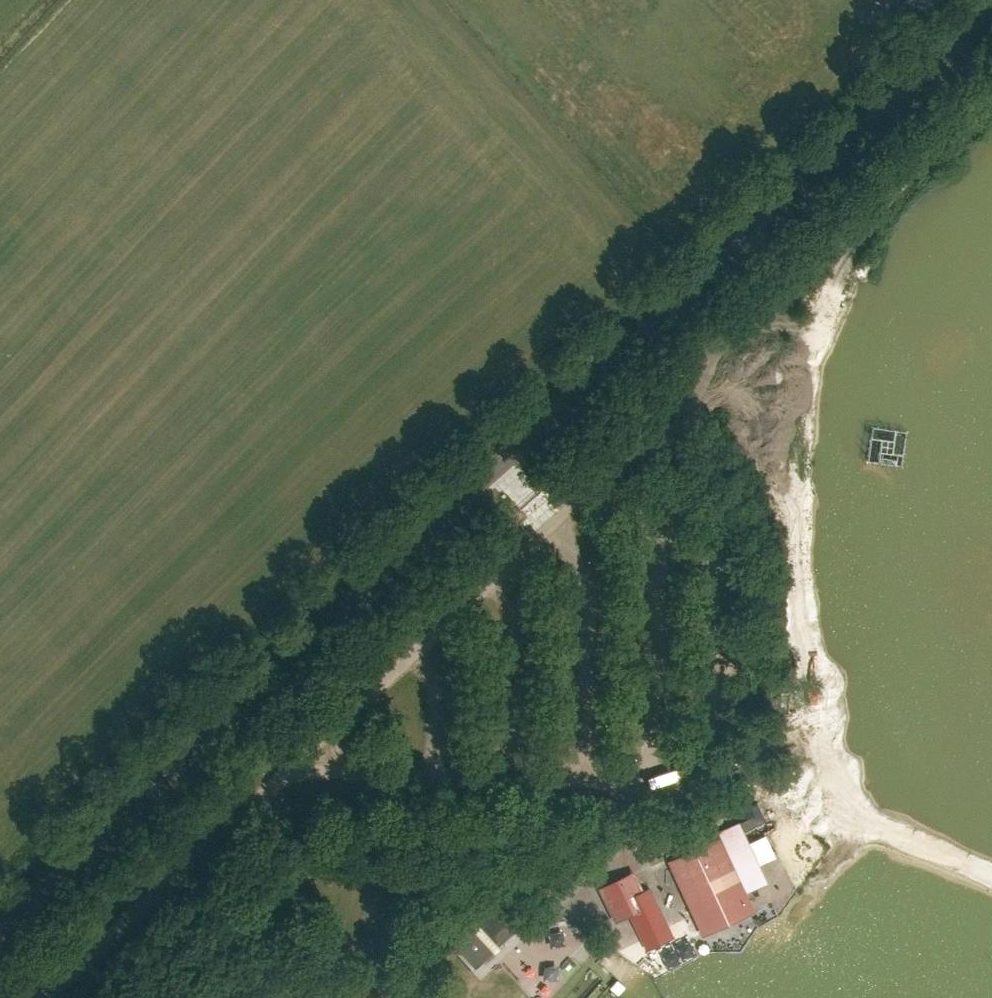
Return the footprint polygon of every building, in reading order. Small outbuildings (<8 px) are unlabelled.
[(682,410),(675,402),(664,410),(671,419),(682,410)] [(765,820),(757,802),(727,816),(736,835),(765,820)] [(693,831),(700,846),(722,835),(715,821),(712,822),(693,831)] [(673,864),(701,924),(747,903),(719,843),(673,864)] [(604,889),(612,908),(626,901),(644,939),(667,928),(649,891),(641,894),(632,876),(604,889)] [(515,931),(480,893),(439,931),(474,969),(515,931)] [(599,949),(560,915),(511,971),(543,997),(556,997),(599,949)]
